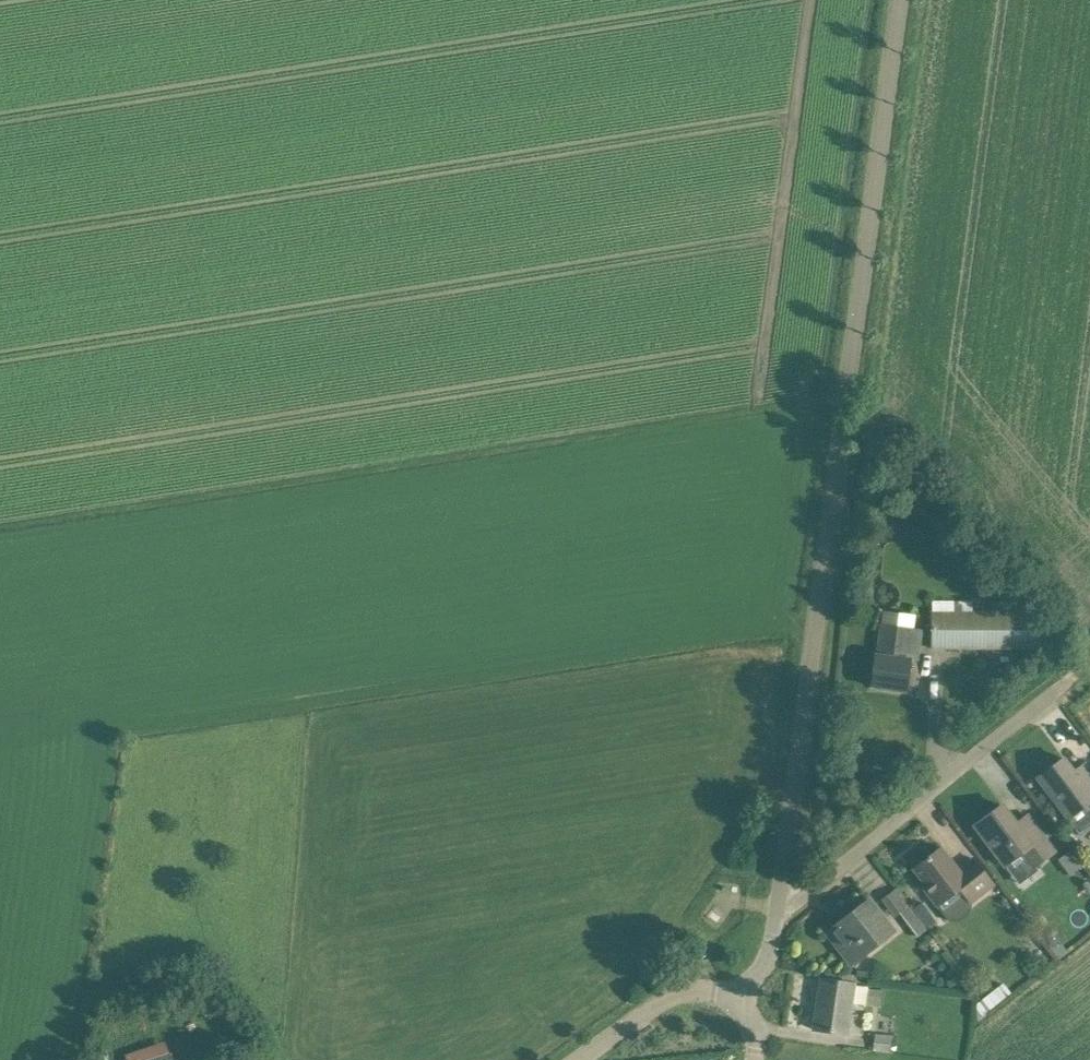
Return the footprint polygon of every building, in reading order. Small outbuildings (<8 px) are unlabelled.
[(992,612),(931,612),(931,648),(1040,648),(1040,612),(1027,612),(1027,600),(992,600),(992,612)] [(876,655),(871,687),(904,691),(908,659),(912,629),(911,629),(881,625),(877,655),(876,655)] [(1037,778),(1051,796),(1067,818),(1080,835),(1089,828),(1089,766),(1087,762),(1085,763),(1074,771),(1064,758),(1037,778)] [(1054,852),(1040,832),(1027,815),(1015,823),(1002,805),(974,825),(1005,866),(1021,854),(1032,869),(1054,852)] [(995,886),(986,875),(973,858),(958,869),(941,847),(913,868),(926,885),(923,887),(949,921),(956,921),(961,919),(964,916),(968,911),(972,903),(995,886)] [(894,931),(883,917),(870,899),(826,933),(851,964),(894,931)] [(900,913),(917,936),(928,928),(911,905),(900,913)] [(854,983),(842,982),(820,979),(813,1029),(847,1034),(854,983)] [(868,988),(866,1005),(879,1006),(881,990),(868,988)] [(993,990),(978,1002),(986,1011),(1001,1000),(993,990)] [(873,1050),(892,1052),(893,1037),(874,1035),(873,1050)] [(126,1055),(127,1059),(170,1059),(164,1042),(126,1055)] [(224,1050),(194,1059),(227,1059),(224,1050)]
